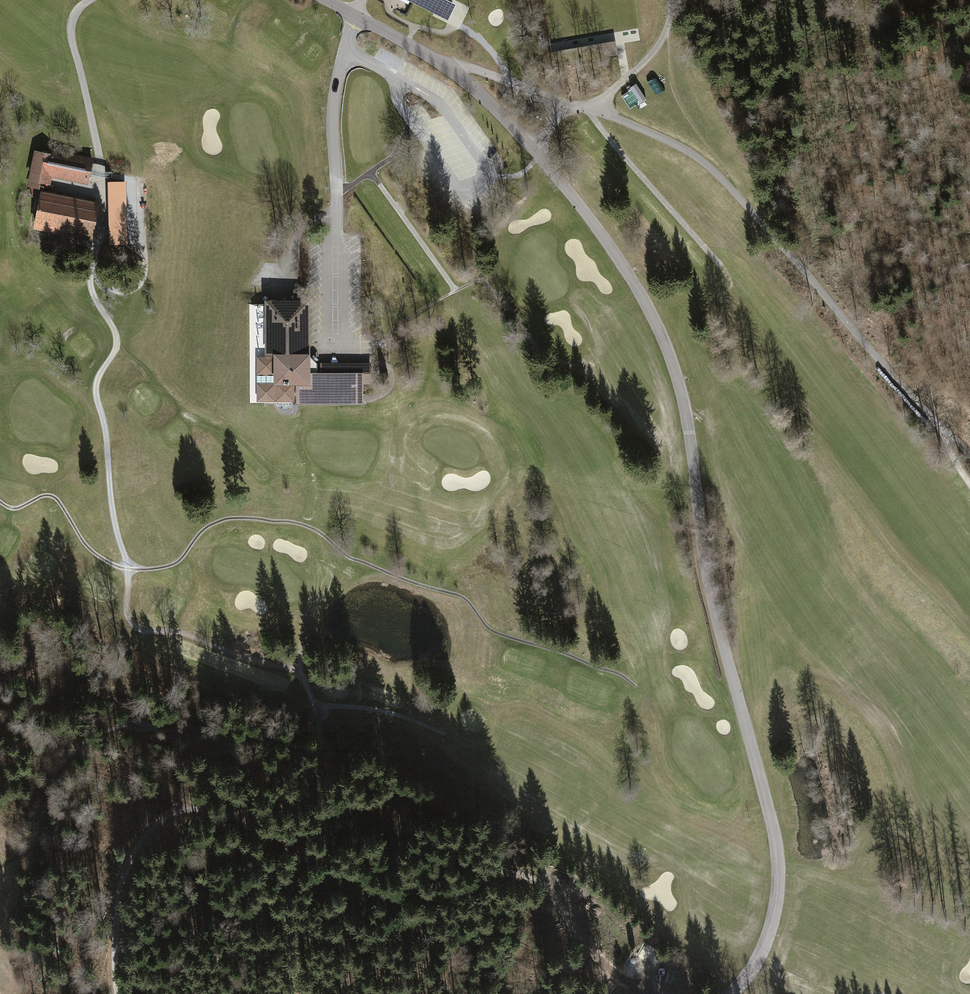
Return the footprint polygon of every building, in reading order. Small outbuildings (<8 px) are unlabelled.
[(445,0),(405,0),(448,21),(456,5),(445,0)] [(94,161),(35,149),(28,185),(31,185),(29,196),(38,198),(40,187),(51,189),(54,177),(89,184),(94,161)] [(125,182),(108,183),(109,245),(126,245),(125,182)] [(99,202),(42,190),(34,228),(91,240),(99,202)] [(298,303),(266,303),(266,353),(258,353),(258,400),(298,400),(298,404),(362,403),(362,386),(374,385),(374,364),(307,365),(307,303),(298,303)]
